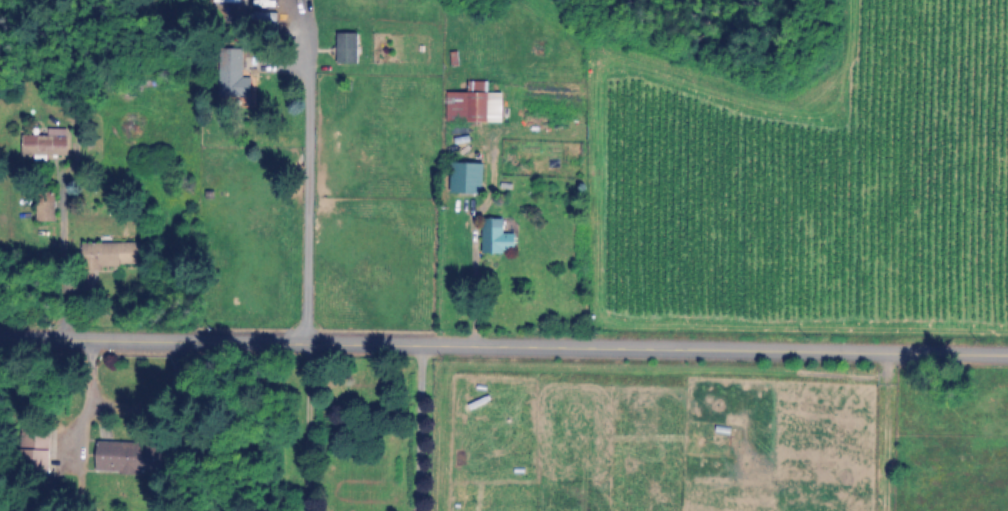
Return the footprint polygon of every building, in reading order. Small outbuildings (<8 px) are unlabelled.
[(340,64),(357,64),(357,33),(340,33),(340,64)] [(242,48),(222,48),(222,73),(242,73),(242,48)] [(498,124),(499,93),(483,93),(484,82),(463,82),(463,94),(443,93),(442,123),(498,124)] [(23,154),(69,154),(69,126),(39,126),(39,134),(23,134),(23,154)] [(447,194),(480,194),(480,164),(447,164),(447,194)] [(57,191),(38,191),(38,220),(57,220),(57,191)] [(478,254),(511,254),(511,235),(500,235),(500,220),(478,220),(478,254)] [(84,265),(143,266),(143,242),(84,242),(84,265)] [(99,470),(163,472),(163,443),(99,441),(99,470)] [(52,443),(38,443),(38,447),(35,447),(35,467),(52,467),(52,443)]
